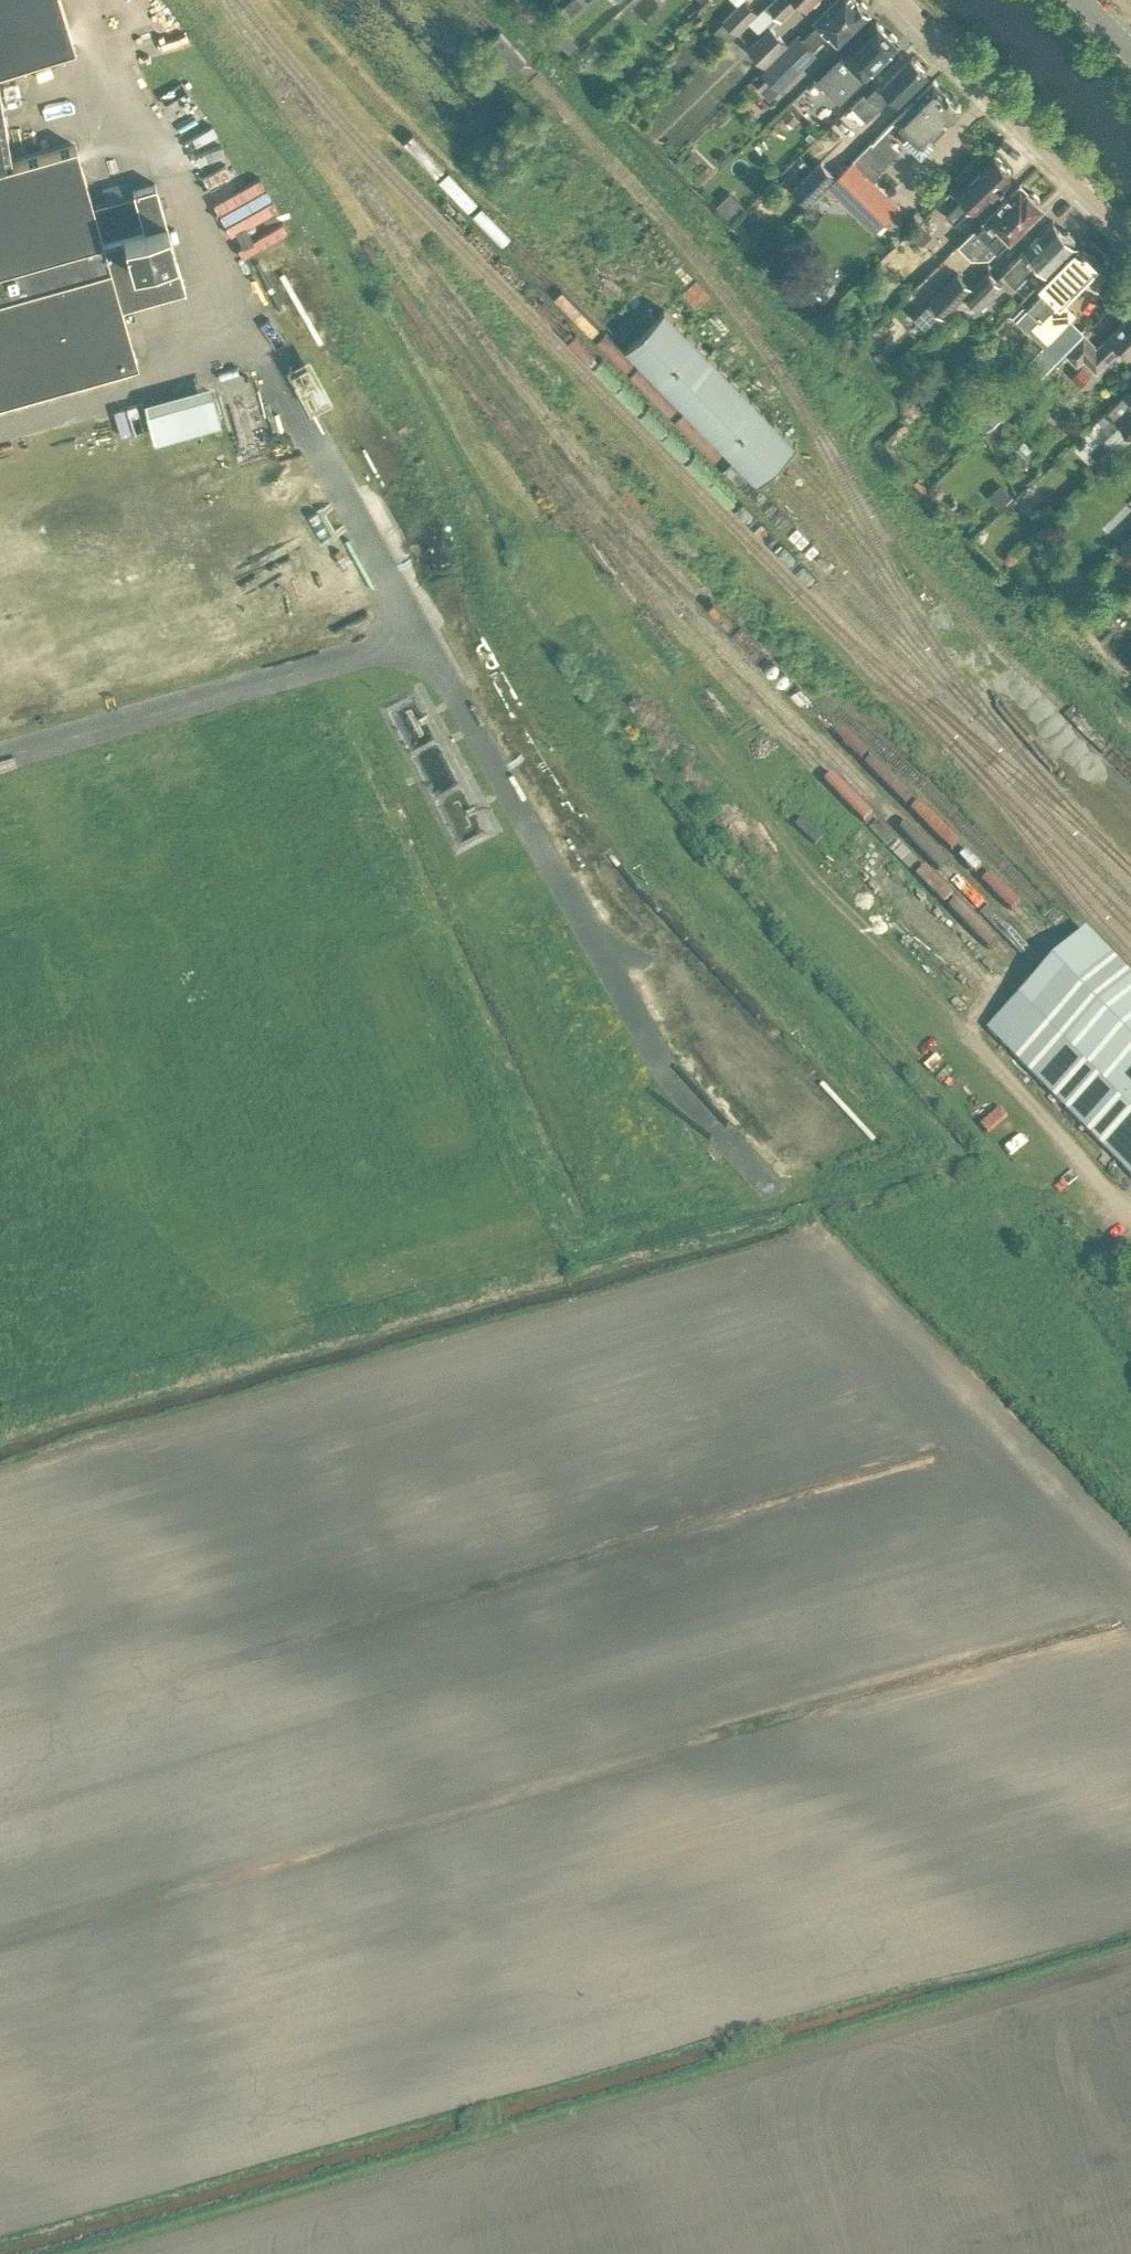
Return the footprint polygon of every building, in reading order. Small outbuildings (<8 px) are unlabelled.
[(74,45),(60,0),(0,0),(0,69),(74,45)] [(759,10),(748,0),(741,0),(723,17),(737,32),(759,10)] [(768,4),(781,18),(800,0),(772,0),(768,4)] [(816,18),(819,22),(804,36),(813,46),(829,31),(838,41),(870,11),(859,0),(834,0),(816,18)] [(877,18),(844,51),(846,54),(832,68),(846,83),(861,68),(866,74),(899,41),(877,18)] [(766,64),(788,42),(772,25),(769,23),(761,32),(747,45),(766,64)] [(797,33),(788,42),(766,64),(761,69),(763,71),(755,79),(769,93),(777,86),(780,89),(816,53),(797,33)] [(912,54),(882,84),(880,82),(867,95),(863,92),(851,103),(867,119),(892,95),(897,100),(928,70),(912,54)] [(935,77),(896,116),(912,132),(904,139),(922,156),(933,145),(927,139),(961,103),(935,77)] [(681,119),(679,117),(691,106),(677,91),(646,120),(662,137),(681,119)] [(137,362),(121,305),(185,287),(163,211),(155,183),(132,189),(137,208),(96,219),(75,144),(11,162),(0,98),(0,400),(137,362)] [(793,126),(800,120),(789,107),(782,114),(793,126)] [(827,184),(853,210),(873,230),(901,203),(873,176),(901,148),(883,130),(874,140),(871,139),(827,184)] [(995,151),(957,189),(963,194),(946,211),(955,220),(965,209),(972,204),(978,210),(1016,172),(995,151)] [(821,160),(812,168),(792,188),(806,202),(826,182),(835,174),(821,160)] [(260,169),(211,198),(243,254),(292,225),(260,169)] [(1022,218),(1031,209),(1039,201),(1037,198),(1037,195),(1033,190),(1028,190),(1025,187),(1022,190),(1016,183),(984,216),(985,218),(976,227),(997,247),(1012,232),(1010,230),(1012,228),(1016,228),(1022,222),(1022,218)] [(732,218),(745,205),(730,191),(717,204),(732,218)] [(749,227),(764,217),(756,205),(741,215),(749,227)] [(739,219),(732,225),(740,234),(747,227),(739,219)] [(1038,281),(1076,244),(1073,240),(1072,235),(1068,230),(1063,230),(1053,220),(1002,270),(1015,283),(1028,270),(1038,281)] [(1081,278),(1099,261),(1095,257),(1095,253),(1088,250),(1079,241),(1076,244),(1038,281),(1024,295),(1030,301),(1027,304),(1040,317),(1034,322),(1048,335),(1067,316),(1056,304),(1063,297),(1064,298),(1074,292),(1073,287),(1082,279),(1081,278)] [(989,269),(978,280),(965,293),(978,305),(1001,282),(989,269)] [(928,324),(972,283),(961,272),(917,313),(928,324)] [(758,481),(797,444),(798,442),(666,307),(629,343),(626,346),(758,481)] [(1096,345),(1084,332),(1066,350),(1076,361),(1083,354),(1096,368),(1120,344),(1128,353),(1130,349),(1130,312),(1096,345)] [(892,361),(880,349),(873,355),(886,368),(892,361)] [(157,438),(223,420),(213,382),(146,400),(157,438)] [(1129,392),(1126,390),(1108,407),(1114,413),(1124,410),(1128,414),(1121,421),(1130,431),(1130,390),(1129,392)] [(907,424),(903,428),(913,439),(917,435),(907,424)] [(999,507),(1012,494),(1000,482),(987,494),(999,507)] [(1048,518),(1058,509),(1050,498),(1039,507),(1048,518)] [(1121,546),(1130,557),(1130,536),(1121,546)] [(989,1033),(1066,1112),(1130,1178),(1130,980),(1087,936),(1022,1000),(989,1033)]
